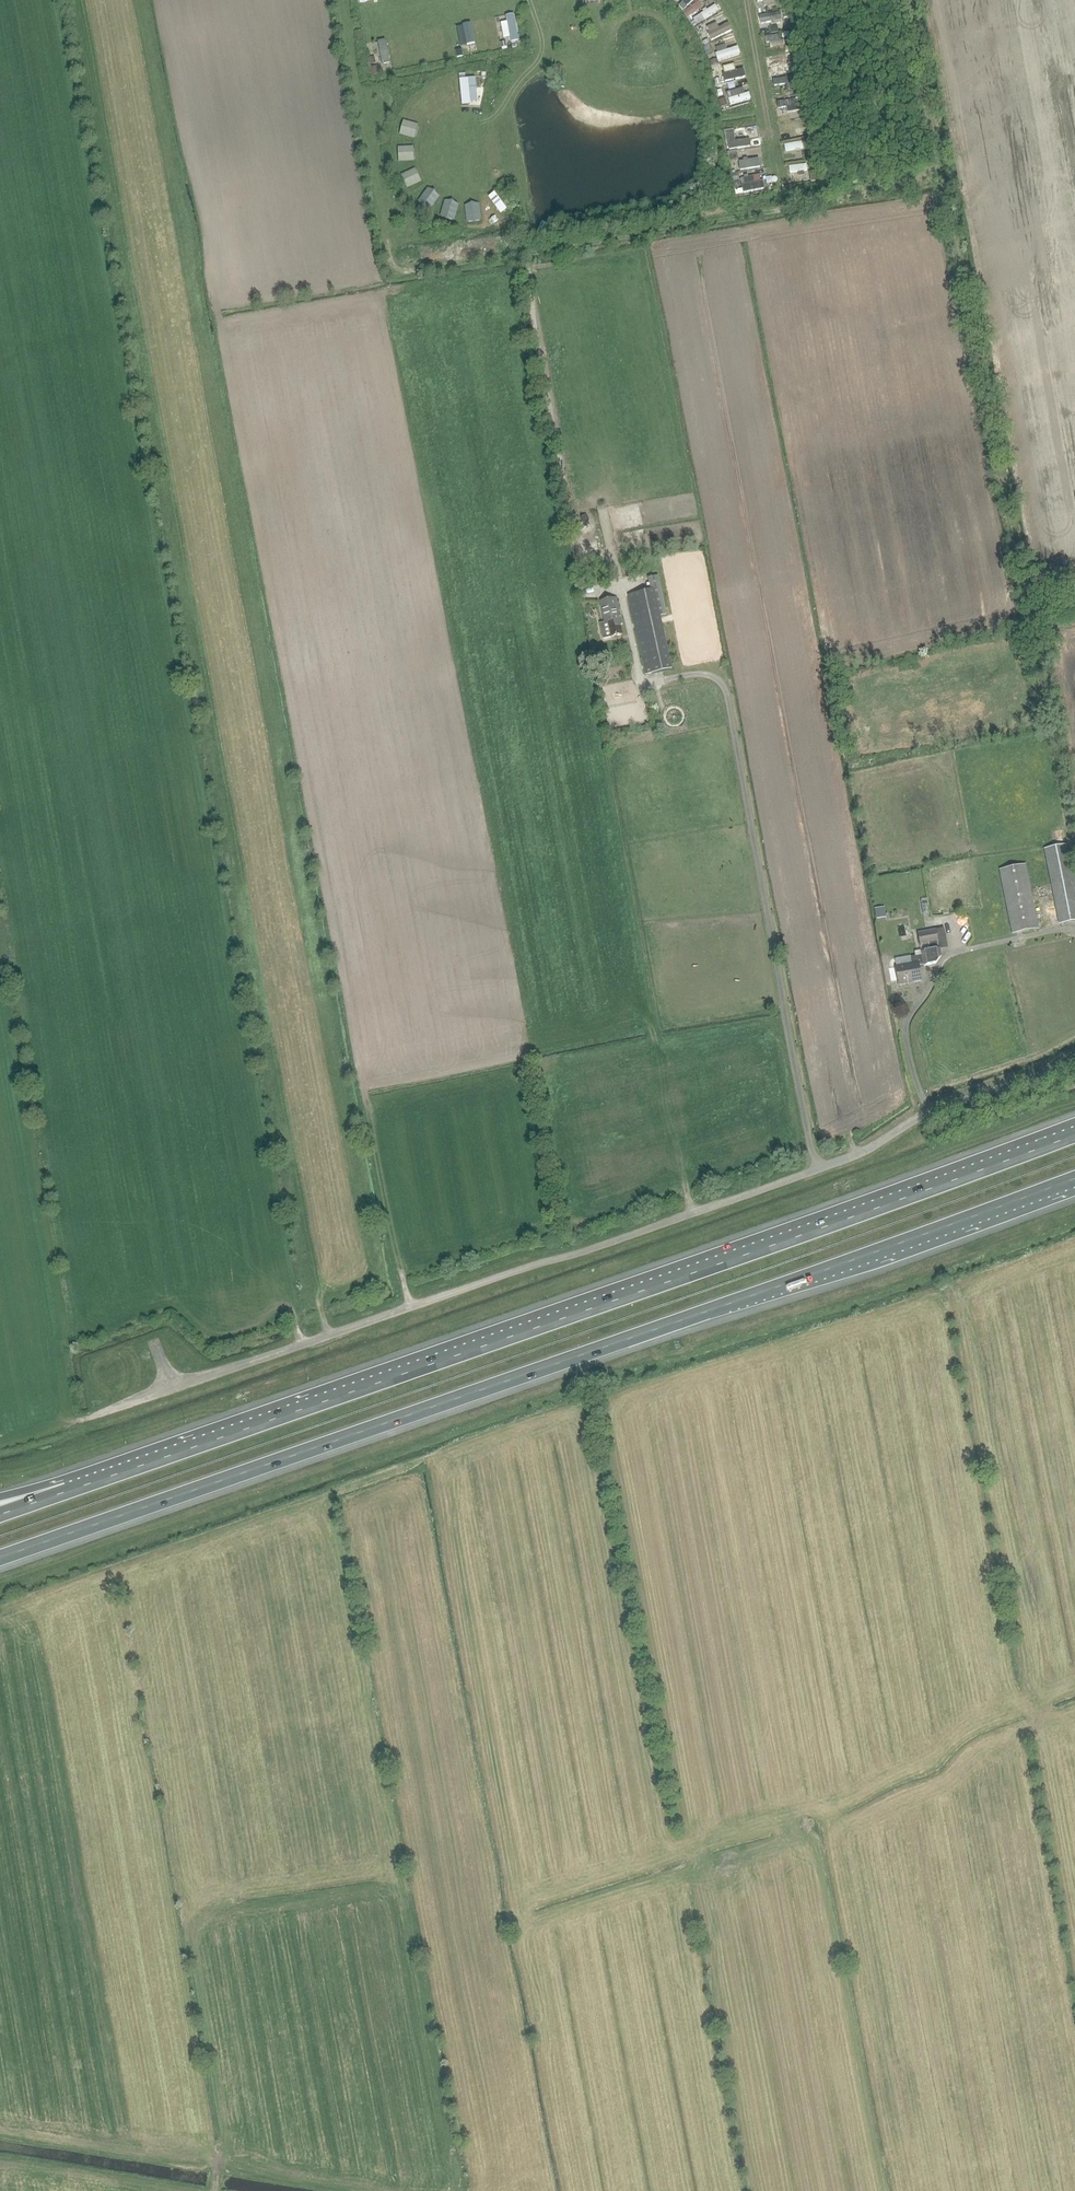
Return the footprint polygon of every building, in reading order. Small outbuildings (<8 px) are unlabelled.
[(680,3),(686,10),(696,0),(683,0),(680,3)] [(706,18),(723,10),(719,3),(703,11),(706,18)] [(762,21),(785,19),(784,11),(762,14),(762,21)] [(509,15),(515,42),(524,40),(518,13),(509,15)] [(775,33),(782,33),(781,20),(774,20),(775,33)] [(733,21),(722,26),(720,22),(709,27),(715,39),(736,29),(733,21)] [(784,32),(769,35),(771,47),(787,44),(784,32)] [(381,40),(383,63),(392,62),(390,39),(381,40)] [(722,60),(744,53),(742,45),(730,49),(728,44),(718,47),(722,60)] [(773,65),(793,63),(792,55),(772,58),(773,65)] [(747,67),(739,69),(738,63),(724,66),(727,81),(749,76),(747,67)] [(776,85),(788,84),(788,90),(801,89),(800,76),(775,78),(776,85)] [(463,77),(464,103),(481,102),(479,77),(463,77)] [(731,92),(734,104),(755,99),(753,91),(742,94),(741,90),(731,92)] [(780,99),(780,107),(803,105),(802,98),(780,99)] [(784,122),(786,136),(811,132),(808,118),(784,122)] [(402,134),(418,138),(422,124),(407,119),(402,134)] [(739,144),(750,143),(750,136),(758,136),(758,129),(739,131),(739,144)] [(788,142),(789,149),(802,148),(801,141),(788,142)] [(401,146),(401,161),(418,160),(417,145),(401,146)] [(763,157),(741,161),(742,170),(765,166),(763,157)] [(792,166),(793,172),(811,169),(810,163),(792,166)] [(404,173),(409,187),(425,181),(419,167),(404,173)] [(744,192),(768,188),(765,168),(742,172),(742,173),(734,174),(736,185),(743,184),(744,192)] [(813,181),(823,180),(822,170),(813,170),(813,181)] [(654,589),(627,595),(645,675),(672,669),(654,589)] [(611,637),(622,634),(620,624),(622,624),(617,597),(600,601),(604,623),(608,622),(611,637)] [(1044,849),(1059,924),(1074,921),(1074,885),(1067,844),(1044,849)] [(1026,864),(999,869),(1012,934),(1039,928),(1026,864)] [(884,907),(874,908),(876,916),(886,914),(884,907)] [(933,964),(933,963),(936,962),(942,953),(940,942),(938,943),(936,929),(917,933),(920,946),(929,945),(930,950),(921,952),(922,955),(910,957),(910,956),(895,959),(896,966),(895,966),(899,985),(921,980),(918,966),(923,965),(924,965),(933,964)]
